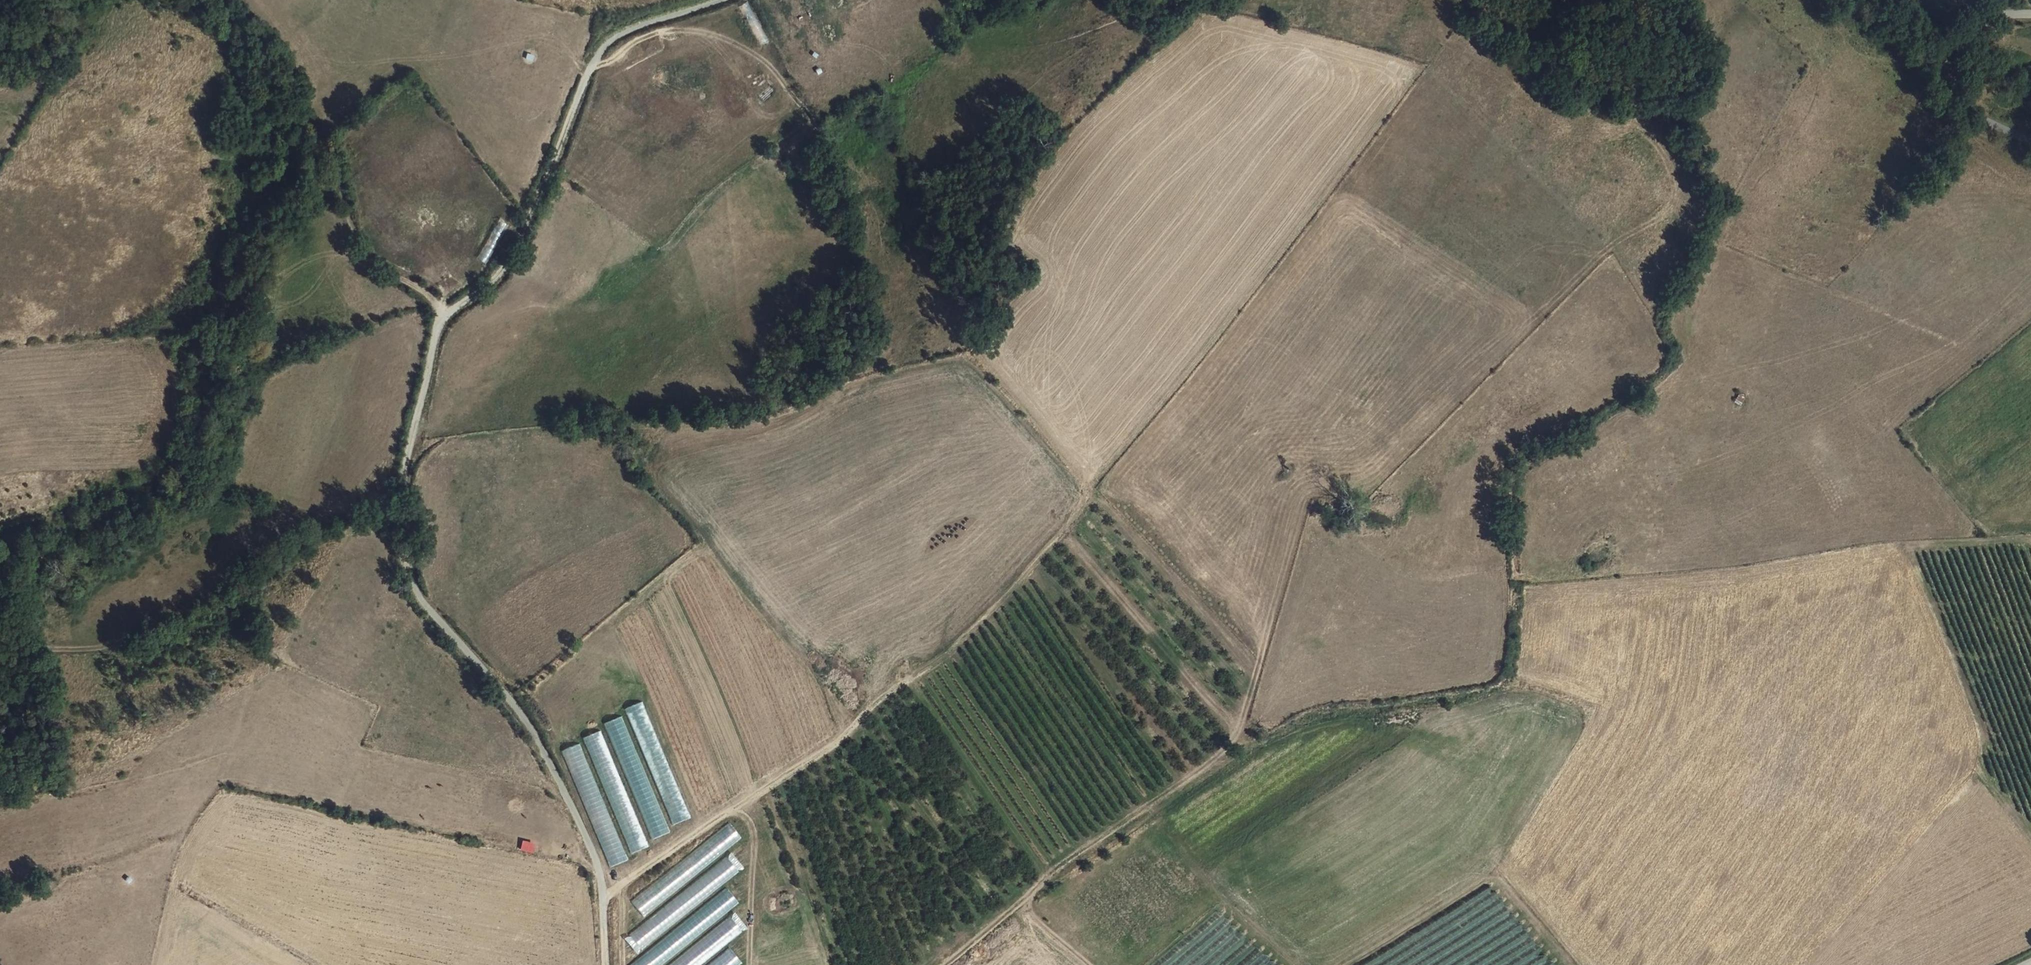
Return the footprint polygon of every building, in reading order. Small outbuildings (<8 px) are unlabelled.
[(750,84),(763,76),(759,69),(746,76),(750,84)] [(669,826),(688,819),(644,701),(622,709),(624,715),(601,723),(603,729),(578,738),(602,803),(604,803),(607,812),(612,810),(629,854),(650,846),(647,840),(671,832),(669,826)] [(546,795),(539,803),(549,813),(557,806),(546,795)] [(731,825),(629,897),(640,912),(742,840),(731,825)] [(638,948),(739,872),(726,855),(698,876),(625,931),(638,948)] [(627,964),(657,964),(738,903),(727,888),(627,964)] [(742,933),(731,918),(667,964),(698,964),(742,933)] [(709,964),(740,964),(741,964),(730,949),(709,964)]
